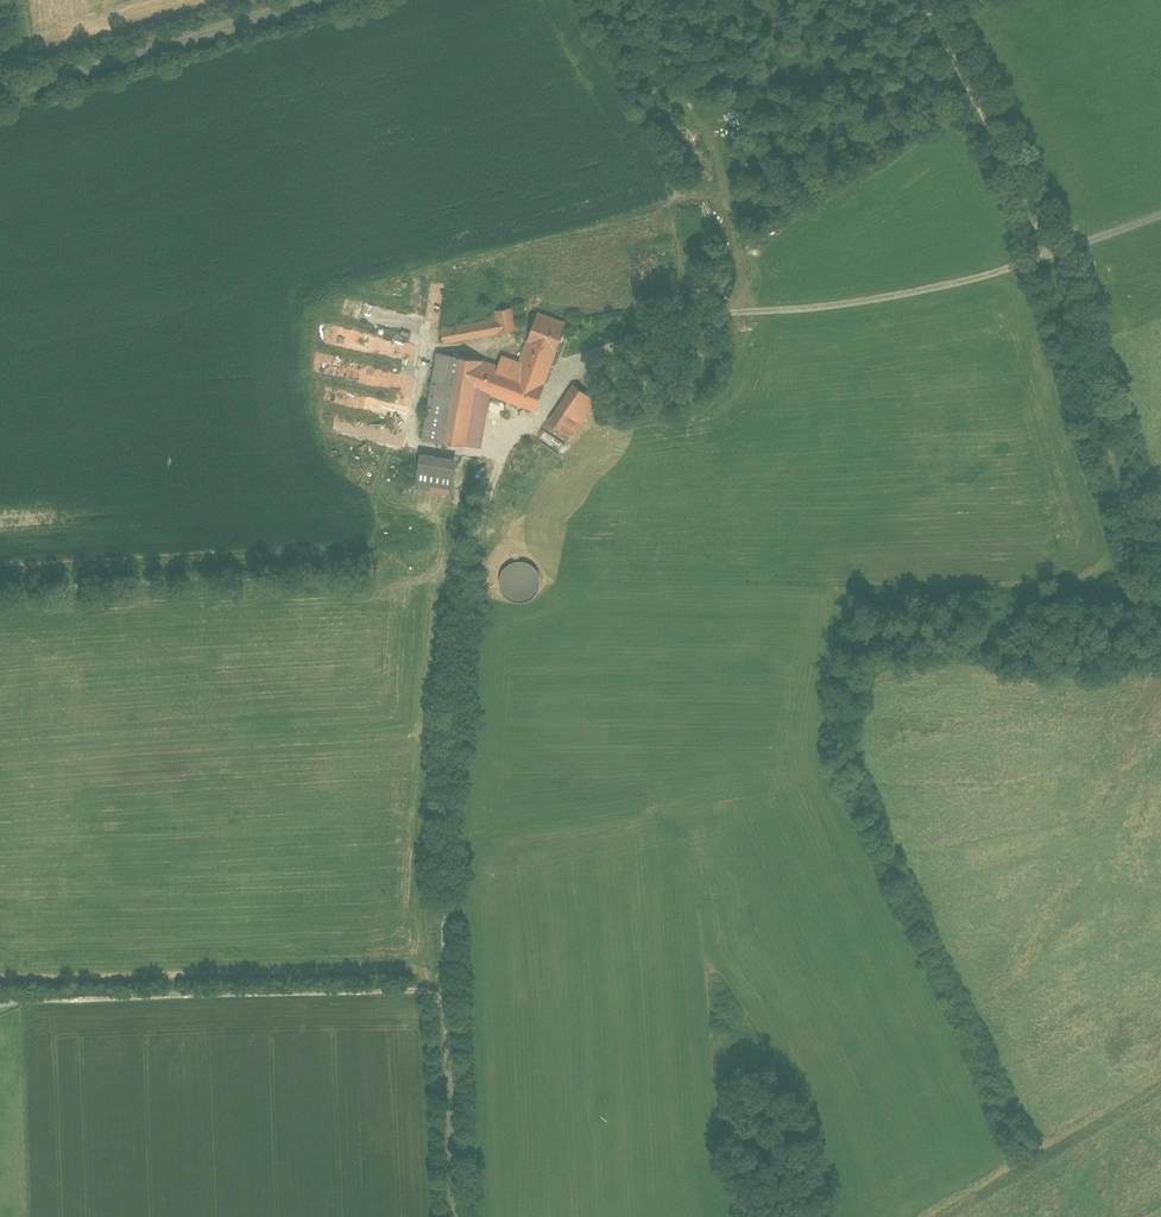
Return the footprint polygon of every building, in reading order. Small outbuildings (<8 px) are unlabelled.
[(745,108),(725,113),(729,127),(748,122),(745,108)] [(520,329),(516,309),(495,312),(496,321),(442,330),(444,342),(520,329)] [(491,393),(535,411),(564,324),(538,313),(521,361),(505,355),(502,365),(485,361),(438,353),(424,437),(482,445),(491,393)] [(368,351),(369,350),(383,354),(387,339),(373,334),(373,335),(362,332),(357,347),(368,351)] [(573,386),(550,422),(573,436),(596,401),(573,386)] [(457,459),(422,454),(417,487),(452,492),(457,459)]
